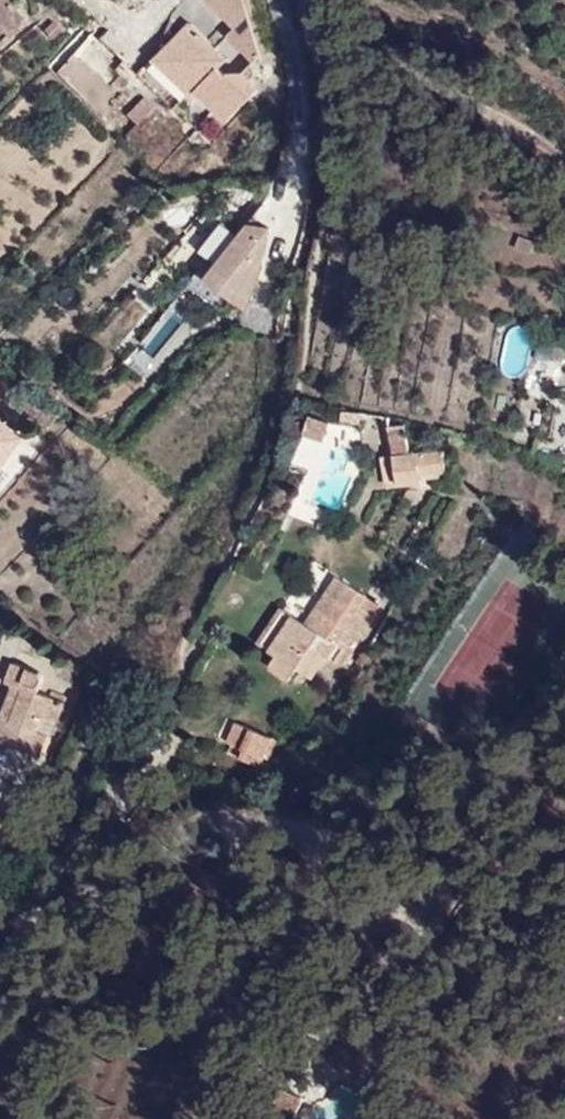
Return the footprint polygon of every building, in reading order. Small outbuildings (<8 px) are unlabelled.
[(8,0),(0,0),(0,49),(28,30),(8,0)] [(243,0),(211,0),(206,5),(237,37),(230,44),(256,70),(262,64),(243,0)] [(223,75),(225,69),(231,68),(231,64),(193,28),(158,62),(154,62),(136,81),(177,118),(191,103),(198,101),(229,129),(260,97),(244,81),(229,81),(223,75)] [(153,117),(143,108),(126,126),(136,136),(153,117)] [(246,318),(263,271),(248,265),(272,230),(274,220),(261,214),(203,287),(246,318)] [(263,271),(272,230),(248,265),(263,271)] [(168,304),(135,342),(161,364),(193,326),(168,304)] [(145,378),(156,359),(132,345),(121,364),(145,378)] [(302,447),(320,447),(320,414),(302,414),(302,447)] [(10,469),(30,447),(0,421),(0,461),(10,469)] [(348,425),(327,423),(325,437),(346,439),(348,425)] [(381,427),(383,460),(396,460),(396,430),(381,427)] [(452,483),(452,458),(396,460),(383,460),(384,486),(394,485),(399,491),(425,490),(425,484),(452,483)] [(358,578),(364,565),(309,534),(254,628),(296,652),(311,627),(326,636),(337,641),(369,585),(358,578)] [(312,661),(326,636),(311,627),(296,652),(312,661)] [(59,732),(67,715),(47,705),(55,687),(21,671),(12,692),(24,698),(1,749),(40,767),(51,745),(45,742),(50,729),(59,732)] [(243,765),(260,733),(232,717),(219,742),(228,747),(224,755),(243,765)] [(302,1096),(281,1088),(269,1118),(294,1118),(302,1096)]
